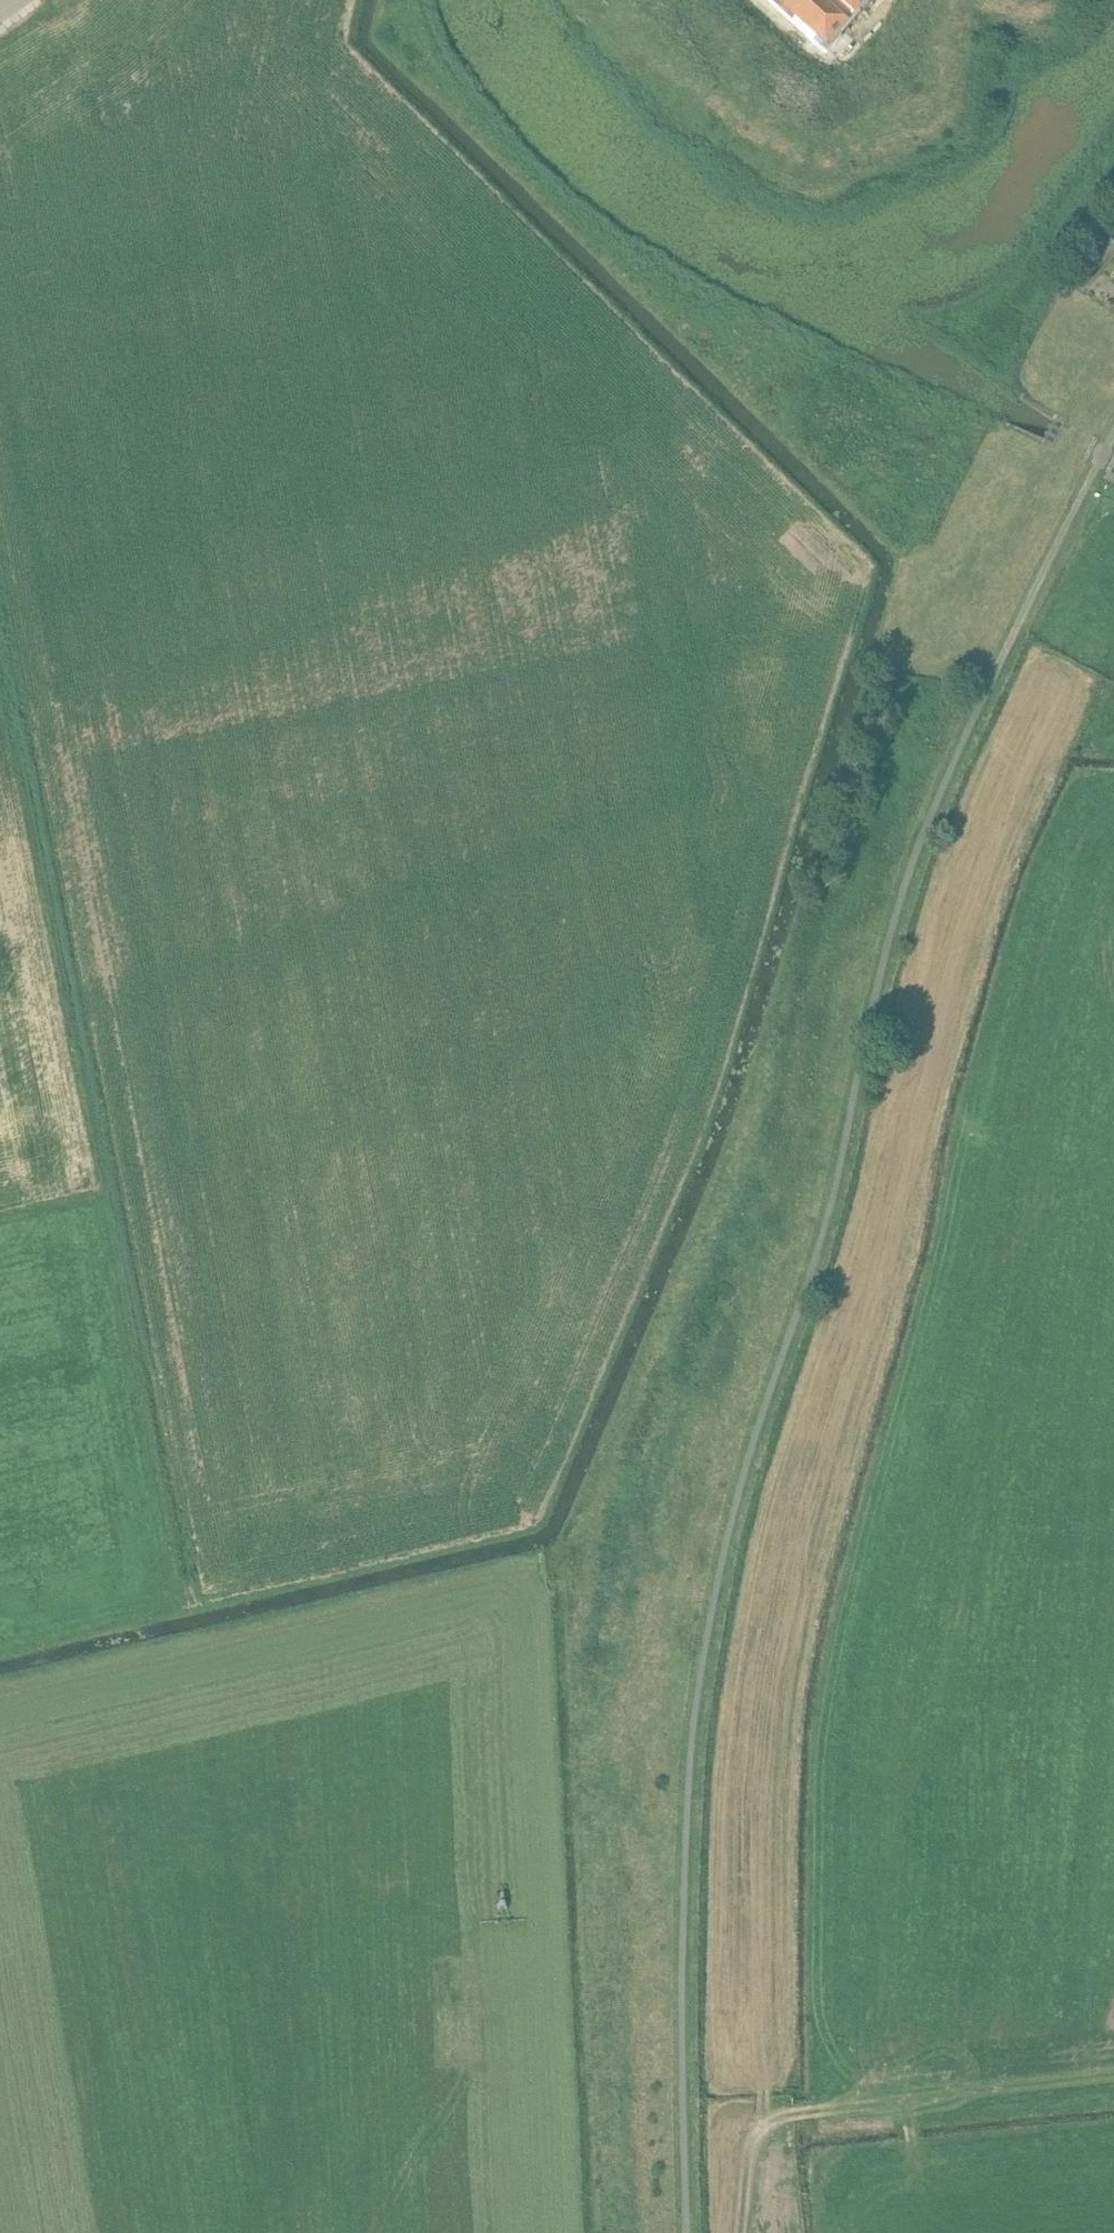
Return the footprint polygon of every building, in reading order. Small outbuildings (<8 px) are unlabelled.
[(826,44),(828,42),(851,62),(881,28),(858,8),(866,0),(777,0),(826,44)]
